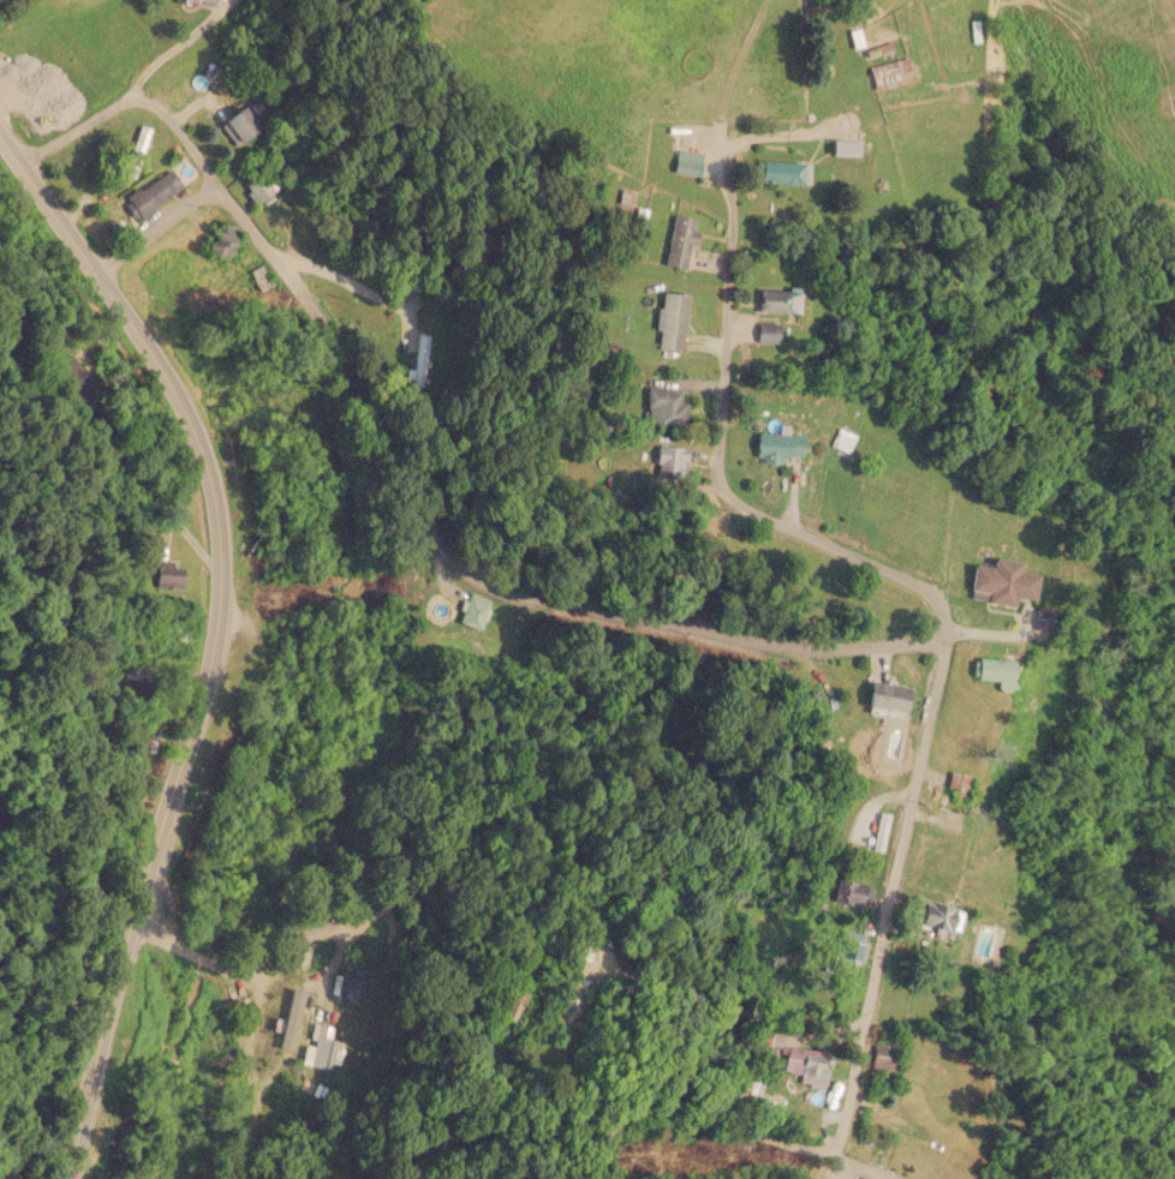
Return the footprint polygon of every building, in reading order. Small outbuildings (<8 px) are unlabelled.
[(893,55),(889,42),(861,50),(865,62),(893,55)] [(871,90),(900,84),(897,73),(909,71),(907,59),(866,66),(871,90)] [(262,110),(252,100),(217,126),(233,146),(262,125),(255,116),(262,110)] [(154,130),(142,125),(121,173),(133,179),(154,130)] [(855,142),(830,142),(830,156),(855,156),(855,142)] [(202,175),(185,151),(168,163),(171,168),(123,202),(135,220),(202,175)] [(692,152),(674,151),(673,173),(690,174),(692,152)] [(752,182),(807,186),(809,163),(754,160),(752,182)] [(688,245),(693,245),(697,219),(672,215),(664,265),(685,269),(688,245)] [(240,244),(223,222),(210,232),(216,239),(208,245),(219,261),(240,244)] [(792,311),(791,288),(757,288),(757,312),(792,311)] [(687,294),(660,293),(657,347),(684,348),(687,294)] [(776,322),(757,322),(757,340),(776,340),(776,322)] [(404,381),(427,388),(441,342),(418,335),(404,381)] [(90,388),(68,353),(47,366),(68,401),(90,388)] [(680,400),(680,388),(645,385),(644,407),(656,407),(655,423),(685,424),(686,400),(680,400)] [(830,444),(846,451),(854,435),(837,427),(830,444)] [(777,462),(779,455),(799,456),(800,433),(756,432),(754,462),(777,462)] [(685,477),(685,445),(656,444),(655,475),(685,477)] [(1033,597),(1036,573),(1018,570),(1019,559),(992,557),(991,565),(972,563),(967,598),(1013,604),(1014,596),(1033,597)] [(157,587),(181,587),(181,562),(157,562),(157,587)] [(490,599),(469,592),(457,622),(478,630),(490,599)] [(127,677),(147,677),(147,653),(127,653),(127,677)] [(1013,657),(974,657),(974,678),(997,678),(997,689),(1013,689),(1013,657)] [(906,711),(909,686),(871,681),(867,706),(906,711)] [(971,774),(950,770),(946,789),(966,794),(971,774)] [(893,814),(879,810),(871,850),(884,852),(893,814)] [(865,908),(869,884),(836,878),(833,900),(865,908)] [(959,905),(921,905),(921,926),(931,926),(931,938),(944,938),(944,930),(959,930),(959,905)] [(829,970),(852,976),(855,962),(861,963),(867,935),(840,928),(829,970)] [(365,1000),(363,974),(333,977),(336,1003),(365,1000)] [(305,1043),(302,1061),(328,1066),(335,1027),(314,1023),(310,1045),(305,1043)] [(872,1041),(872,1076),(893,1076),(893,1041),(872,1041)] [(803,1082),(825,1082),(825,1049),(803,1049),(803,1082)]
